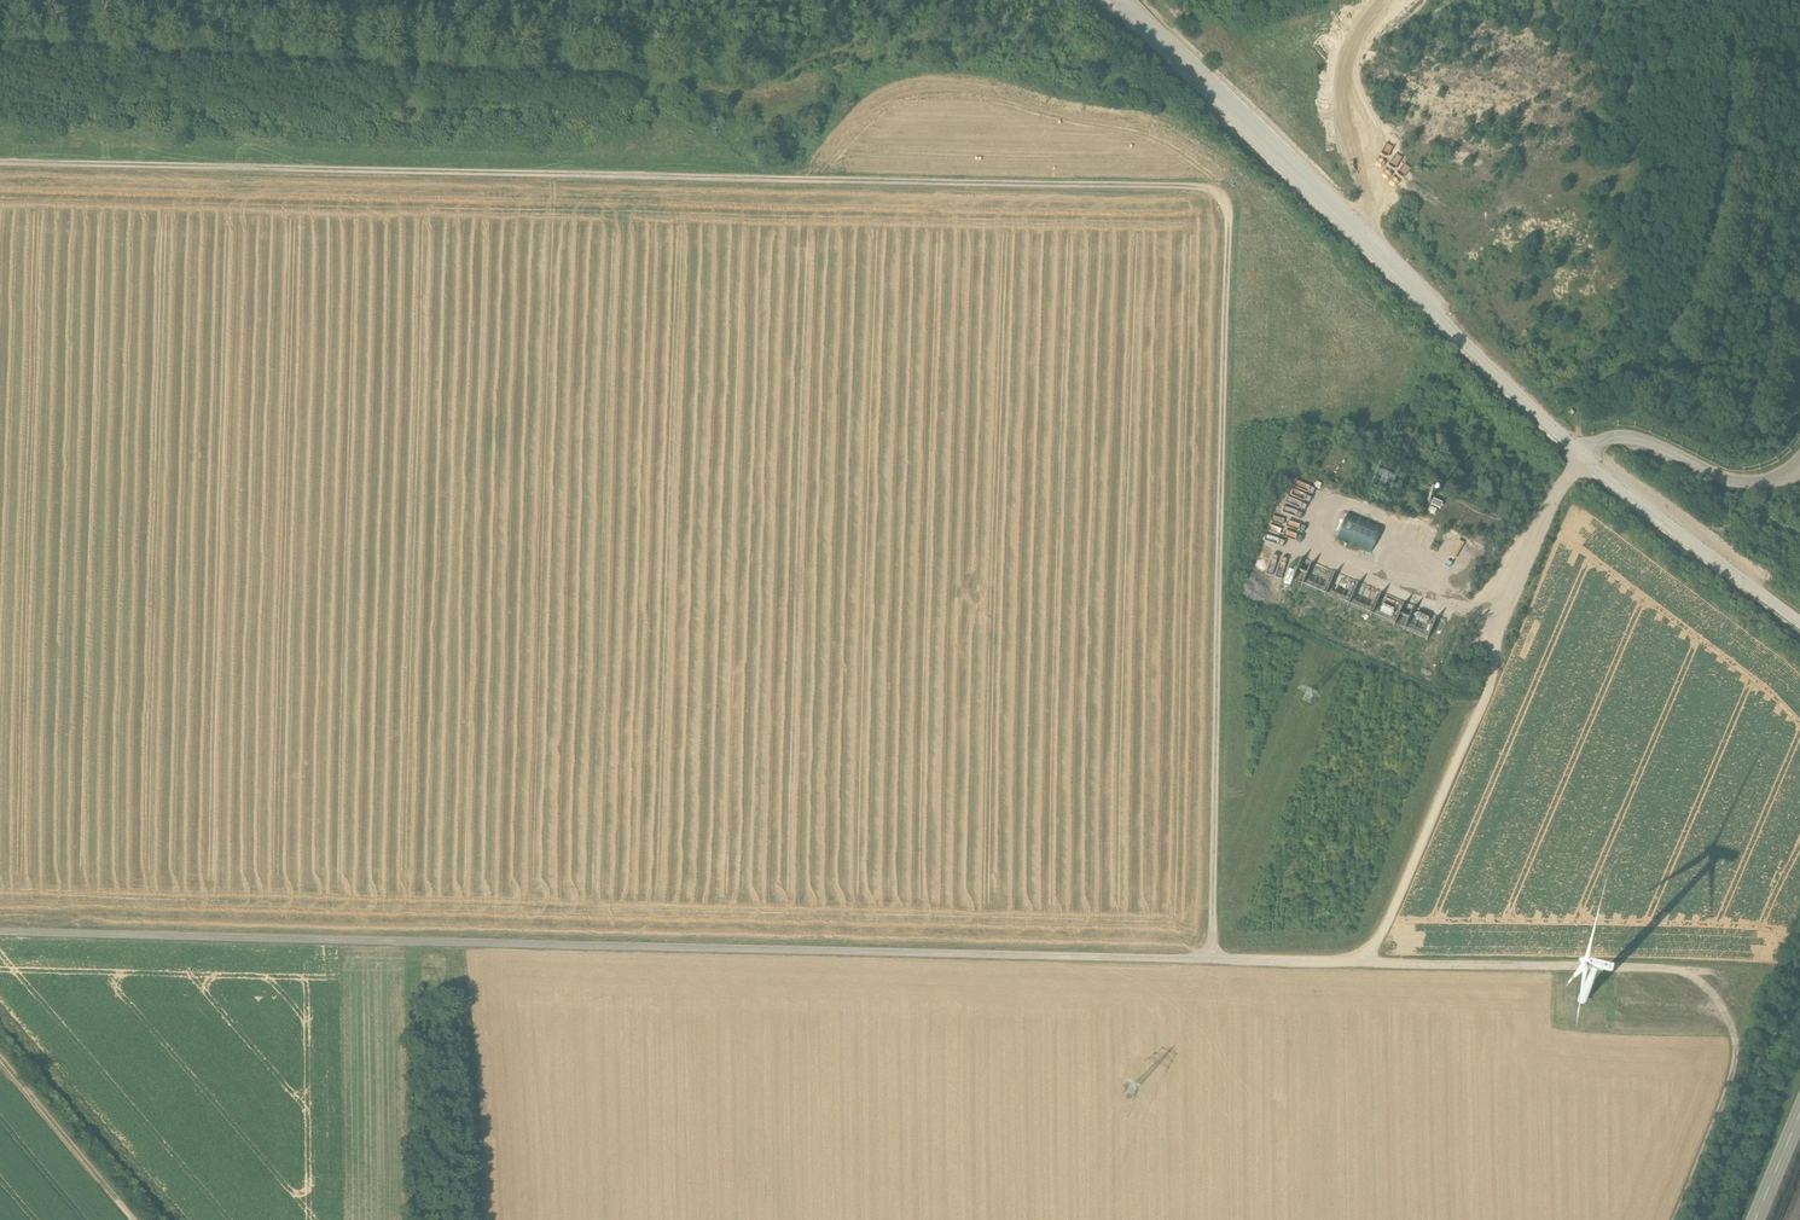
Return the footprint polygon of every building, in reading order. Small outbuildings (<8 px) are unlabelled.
[(1376,551),(1383,534),(1351,520),(1344,537),(1376,551)]
